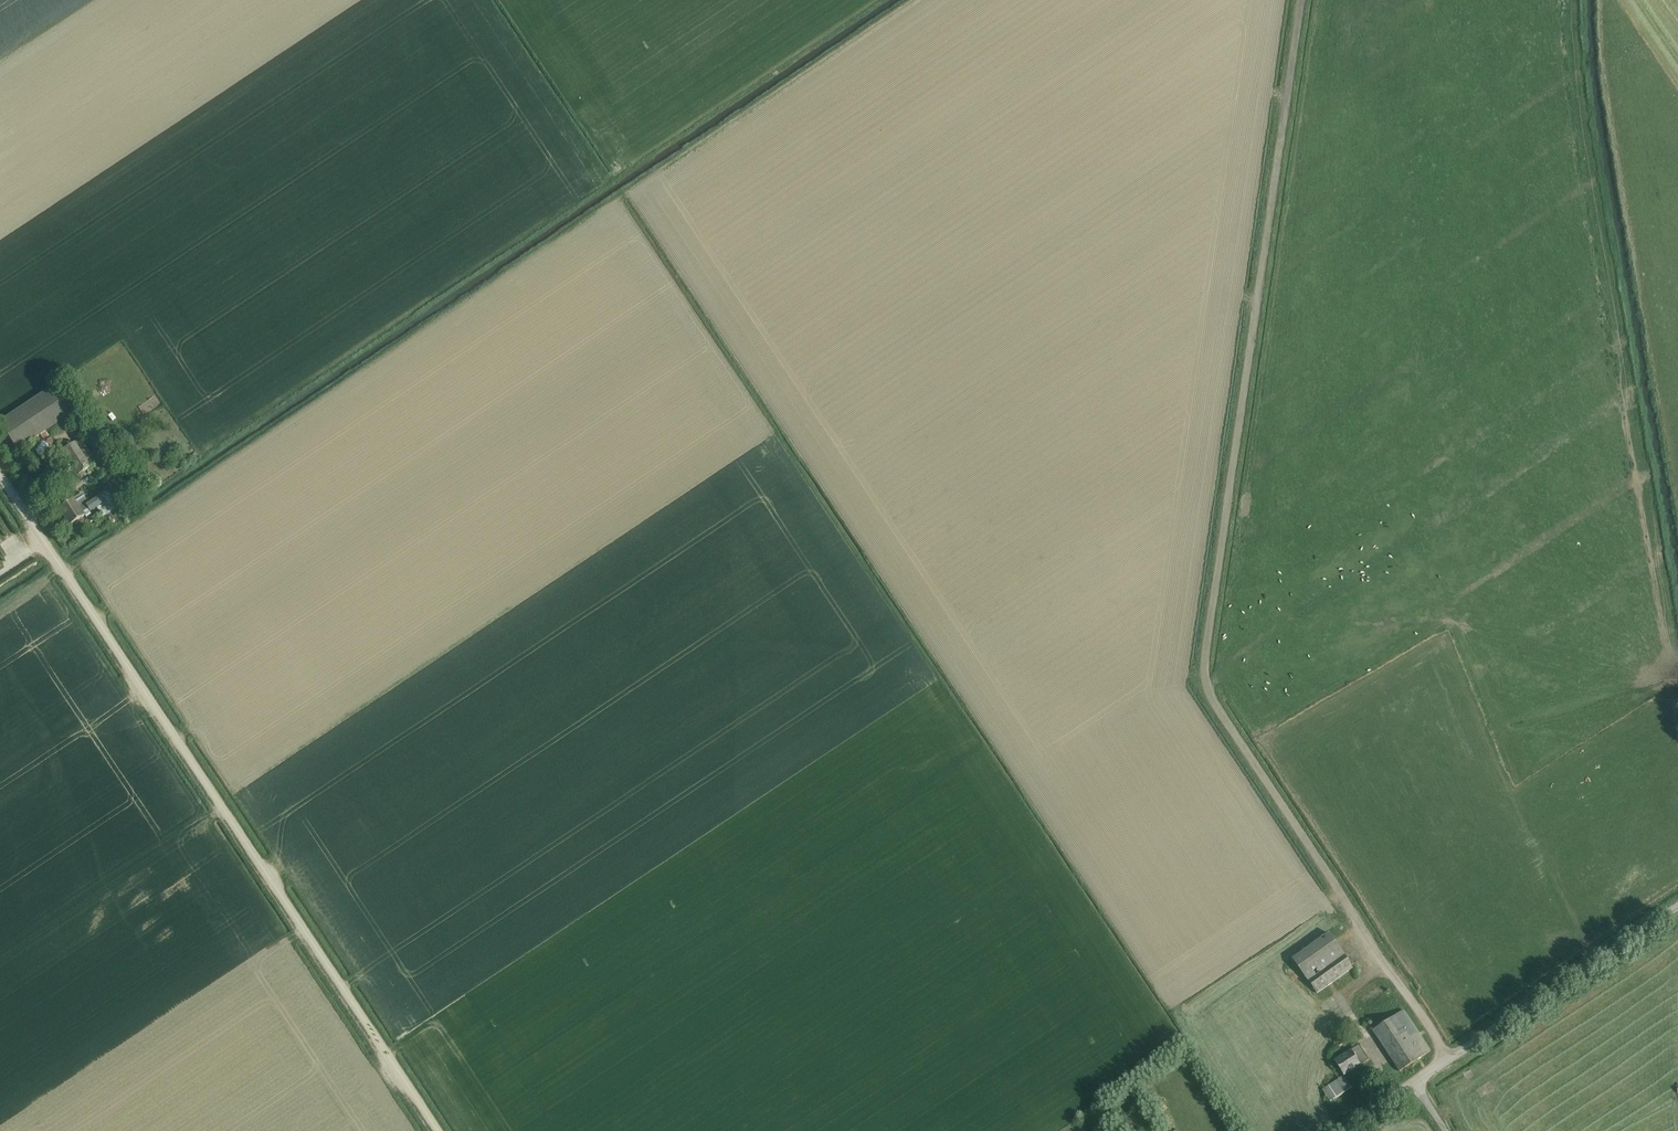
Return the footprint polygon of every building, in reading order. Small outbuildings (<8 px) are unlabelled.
[(72,414),(54,386),(0,422),(0,425),(17,451),(72,414)] [(92,415),(84,420),(91,431),(99,426),(92,415)] [(95,430),(100,437),(110,430),(105,423),(95,430)] [(87,460),(92,457),(81,439),(62,451),(78,475),(91,467),(87,460)] [(70,525),(111,499),(106,491),(85,505),(84,502),(78,506),(73,499),(58,508),(70,525)] [(1329,933),(1292,960),(1317,994),(1330,985),(1344,975),(1353,968),(1329,933)] [(1404,1011),(1372,1031),(1400,1072),(1431,1052),(1404,1011)] [(1344,1075),(1322,1090),(1330,1102),(1352,1088),(1344,1076),(1369,1060),(1359,1045),(1351,1050),(1345,1054),(1344,1053),(1339,1056),(1340,1057),(1334,1061),(1344,1075)] [(1118,1096),(1111,1101),(1115,1106),(1122,1102),(1118,1096)]
